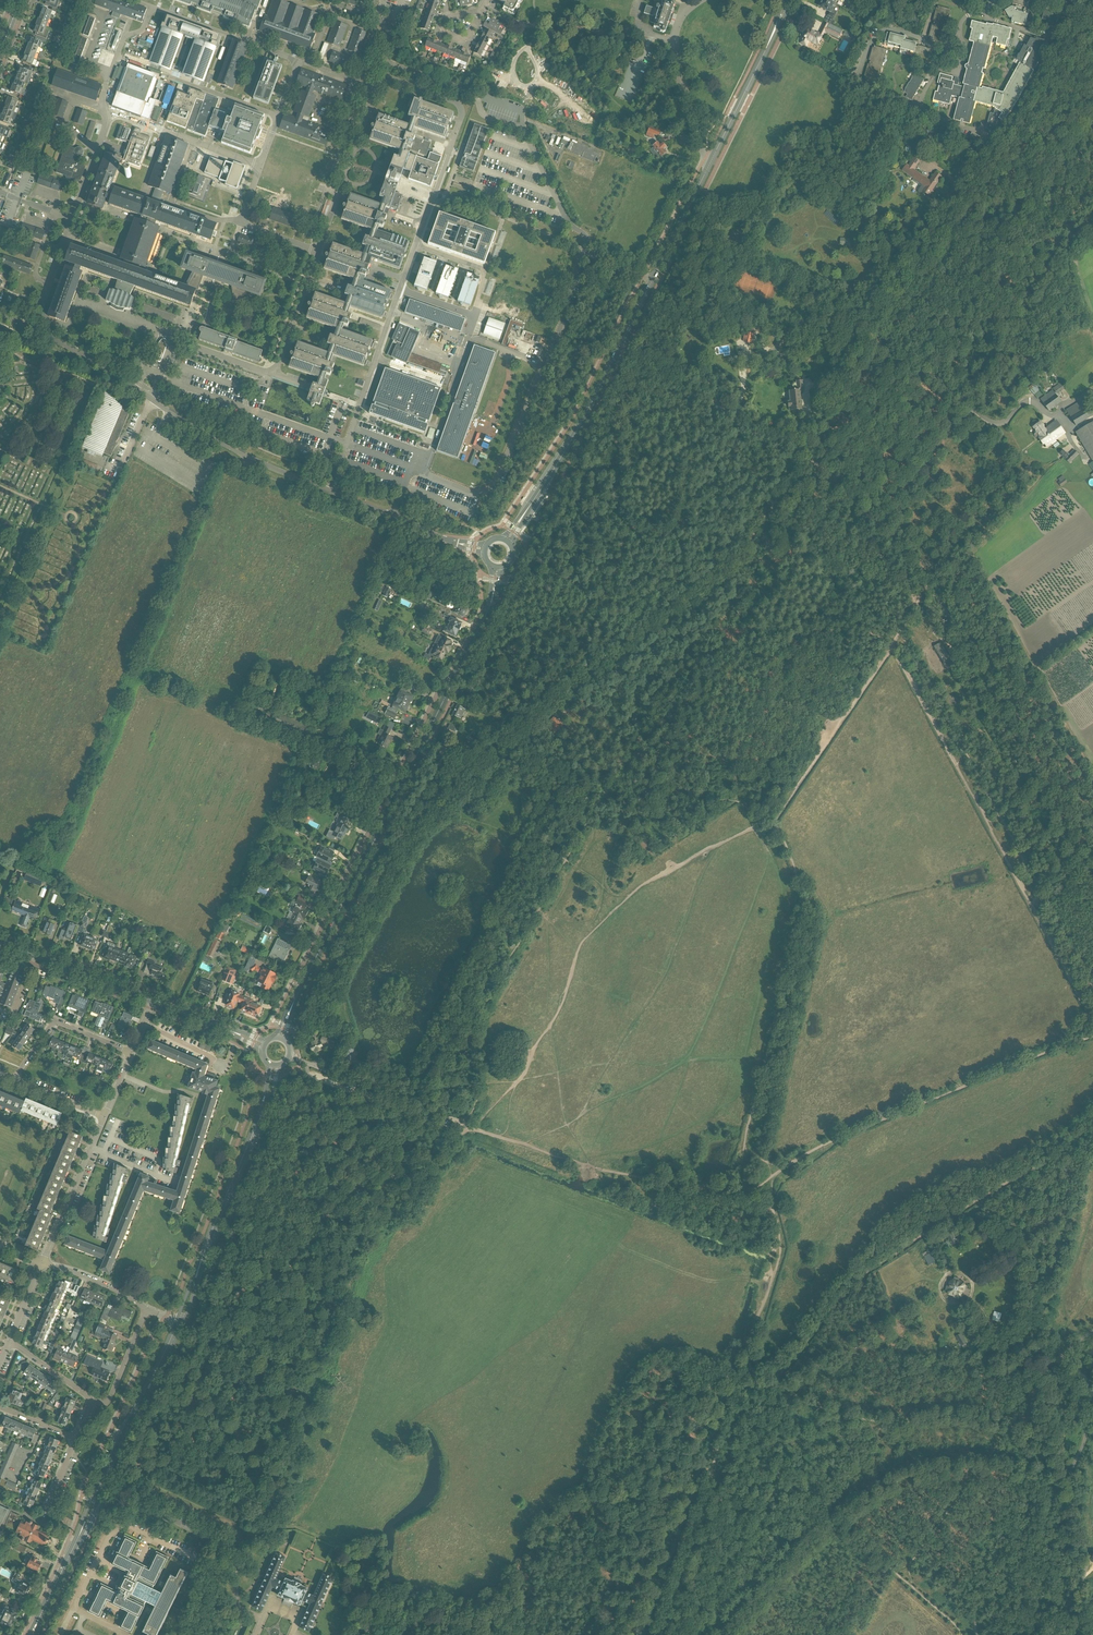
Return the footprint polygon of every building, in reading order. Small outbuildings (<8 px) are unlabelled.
[(56,9),(59,0),(46,0),(45,1),(46,2),(45,4),(56,9)] [(114,11),(113,14),(120,16),(121,14),(141,21),(146,9),(122,0),(97,0),(95,4),(114,11)] [(240,24),(249,27),(255,10),(257,11),(261,0),(176,0),(191,5),(192,3),(198,5),(197,8),(211,13),(212,10),(224,15),(223,17),(236,22),(237,22),(240,24)] [(307,47),(307,48),(309,49),(315,34),(313,34),(320,15),(278,0),(273,0),(267,17),(265,16),(260,31),(264,33),(265,31),(307,47)] [(508,10),(507,12),(514,16),(518,9),(515,8),(520,0),(499,0),(499,1),(505,4),(503,8),(508,10)] [(671,1),(668,3),(662,0),(662,1),(662,0),(654,0),(655,6),(654,9),(646,6),(644,14),(652,16),(650,22),(654,24),(653,28),(659,30),(660,32),(663,33),(665,32),(675,5),(673,2),(671,1)] [(827,0),(822,0),(821,1),(821,4),(820,6),(830,11),(828,15),(828,16),(825,21),(827,22),(831,24),(833,25),(835,21),(833,20),(834,18),(834,19),(834,18),(836,14),(837,12),(834,10),(835,8),(834,7),(835,4),(827,0)] [(427,10),(435,13),(437,6),(430,4),(427,10)] [(937,11),(936,11),(935,14),(949,18),(951,10),(938,6),(937,11)] [(1029,26),(1031,15),(1015,11),(1016,8),(1012,7),(1005,11),(1009,17),(1013,18),(1012,22),(1014,22),(1015,23),(1022,25),(1023,24),(1029,26)] [(42,8),(41,8),(40,11),(41,11),(40,14),(50,17),(53,18),(57,20),(57,19),(54,18),(55,16),(52,15),(53,11),(43,8),(42,8)] [(425,16),(433,19),(435,13),(427,10),(425,16)] [(48,24),(50,17),(40,14),(38,20),(48,24)] [(934,18),(935,18),(934,23),(947,26),(949,18),(935,14),(934,18)] [(423,22),(431,25),(433,19),(425,16),(423,22)] [(83,35),(89,37),(95,19),(90,17),(83,35)] [(191,39),(196,41),(184,74),(203,81),(215,48),(217,48),(218,44),(217,44),(220,36),(167,17),(164,25),(163,24),(161,28),(163,28),(151,62),(170,69),(182,35),(187,37),(186,41),(190,42),(191,39)] [(490,22),(486,20),(483,26),(492,30),(497,21),(492,18),(490,22)] [(46,29),(50,31),(52,31),(53,29),(47,27),(48,24),(38,20),(36,25),(46,29)] [(492,30),(501,35),(503,36),(505,33),(502,32),(504,30),(500,28),(502,23),(497,21),(492,30)] [(939,87),(938,92),(936,91),(933,100),(950,105),(952,96),(960,98),(954,120),(961,122),(961,121),(963,121),(963,122),(970,124),(976,102),(995,108),(994,114),(991,113),(986,128),(993,133),(989,139),(992,140),(995,134),(1004,122),(1017,103),(1018,103),(1035,72),(1034,72),(1034,71),(1033,70),(1034,68),(1035,69),(1049,43),(1047,43),(1047,42),(1048,42),(1048,41),(1037,38),(1036,40),(1031,38),(1023,53),(1021,52),(1017,60),(1019,62),(1002,94),(982,88),(982,90),(979,90),(980,89),(984,74),(982,73),(983,69),(985,69),(993,37),(998,39),(996,44),(1006,47),(1006,46),(1008,47),(1010,37),(1012,29),(993,24),(993,25),(987,24),(987,25),(972,21),(971,29),(973,29),(970,41),(974,43),(968,65),(967,65),(966,65),(966,66),(965,66),(965,67),(965,68),(966,68),(966,69),(967,69),(963,85),(965,86),(964,87),(958,86),(960,79),(959,79),(956,78),(955,78),(954,82),(953,81),(952,81),(953,77),(940,74),(938,83),(940,84),(939,87)] [(335,22),(327,42),(339,47),(347,26),(335,22)] [(421,28),(429,31),(431,25),(423,22),(421,28)] [(806,37),(804,36),(801,43),(807,46),(809,42),(814,45),(815,44),(819,45),(823,37),(822,37),(825,32),(839,39),(843,30),(833,25),(831,24),(827,22),(821,34),(817,32),(816,34),(811,31),(812,29),(810,28),(806,37)] [(933,28),(931,27),(930,31),(944,35),(947,26),(934,23),(933,28)] [(35,35),(46,39),(50,31),(46,29),(36,25),(34,31),(36,32),(35,35)] [(356,29),(348,50),(360,54),(368,34),(356,29)] [(483,35),(490,39),(493,33),(486,29),(483,35)] [(853,40),(855,36),(845,31),(843,35),(853,40)] [(929,40),(937,42),(937,43),(941,44),(941,43),(942,43),(944,35),(930,31),(929,35),(931,35),(929,40)] [(901,48),(901,49),(900,51),(914,54),(916,46),(917,43),(905,40),(906,38),(907,38),(907,37),(907,36),(906,36),(905,37),(904,37),(888,32),(885,44),(888,44),(901,48)] [(609,34),(602,36),(603,40),(604,43),(612,41),(611,35),(609,35),(609,34)] [(490,39),(483,35),(480,41),(487,44),(490,39)] [(29,43),(39,47),(42,49),(44,43),(45,44),(47,40),(36,36),(35,39),(31,37),(31,38),(30,38),(29,40),(30,41),(29,43)] [(73,64),(78,66),(88,39),(82,37),(73,64)] [(428,38),(425,46),(431,49),(434,41),(428,38)] [(516,39),(509,49),(514,53),(514,52),(521,43),(516,39)] [(223,88),(226,89),(227,87),(232,89),(248,46),(234,41),(218,84),(224,86),(223,88)] [(437,51),(440,43),(434,41),(431,49),(437,51)] [(487,44),(480,41),(477,47),(484,50),(487,44)] [(39,47),(29,43),(27,50),(36,53),(39,47)] [(446,46),(440,43),(437,51),(443,54),(447,45),(446,45),(446,46)] [(521,43),(514,52),(518,55),(525,46),(521,43)] [(449,56),(453,48),(447,45),(443,54),(449,56)] [(873,50),(872,50),(871,54),(885,58),(887,49),(881,48),(878,47),(875,46),(873,50)] [(914,55),(913,59),(921,61),(925,47),(921,46),(921,47),(916,46),(914,54),(914,55)] [(474,53),(481,56),(484,50),(477,47),(474,53)] [(525,47),(518,55),(522,58),(528,49),(525,47)] [(929,48),(925,47),(921,61),(930,64),(930,62),(931,63),(932,59),(931,59),(933,51),(928,49),(929,48)] [(453,48),(449,56),(456,59),(459,51),(453,48)] [(528,49),(522,58),(525,60),(531,52),(528,49)] [(36,53),(27,50),(24,55),(34,59),(36,53)] [(333,51),(331,57),(329,61),(346,67),(350,57),(333,51)] [(462,61),(465,53),(459,51),(456,59),(462,61)] [(531,52),(525,60),(528,63),(534,54),(531,52)] [(468,64),(471,56),(465,53),(462,61),(468,64)] [(534,54),(528,63),(531,65),(538,57),(534,54)] [(870,57),(871,58),(870,62),(883,66),(885,58),(871,54),(870,57)] [(24,55),(22,61),(35,66),(37,60),(34,59),(24,55)] [(267,61),(253,99),(268,105),(283,67),(276,64),(278,60),(279,58),(278,57),(276,57),(275,58),(276,59),(274,64),(267,61)] [(540,60),(533,67),(538,71),(545,63),(540,60)] [(869,67),(867,67),(866,70),(880,74),(883,66),(870,62),(869,67)] [(545,63),(538,71),(543,75),(550,68),(545,63)] [(25,69),(20,67),(17,73),(30,78),(32,72),(33,73),(34,71),(37,73),(38,71),(35,70),(26,66),(25,69)] [(373,69),(365,66),(363,73),(371,76),(373,69)] [(146,105),(147,106),(144,116),(159,121),(162,114),(153,112),(154,109),(165,113),(168,106),(150,99),(148,104),(147,104),(156,79),(126,68),(117,93),(112,106),(141,117),(146,105)] [(550,68),(543,75),(547,79),(554,72),(550,68)] [(285,114),(280,127),(280,128),(326,145),(331,131),(302,120),(303,115),(308,117),(315,96),(311,94),(313,89),(343,100),(348,86),(302,69),(296,83),(308,88),(306,93),(301,91),(294,112),(298,113),(296,118),(285,114)] [(101,85),(58,70),(52,86),(96,101),(101,85)] [(865,74),(866,74),(865,79),(878,83),(880,74),(866,70),(865,74)] [(554,72),(547,79),(552,83),(559,76),(554,72)] [(15,76),(16,76),(15,79),(28,84),(30,78),(17,73),(17,74),(16,73),(15,76)] [(912,77),(912,78),(911,80),(921,85),(924,80),(914,74),(912,77)] [(559,76),(552,83),(556,87),(564,80),(559,76)] [(12,83),(13,84),(13,85),(28,91),(23,89),(24,85),(27,87),(28,84),(15,79),(14,81),(13,81),(12,83)] [(156,87),(163,90),(166,83),(159,80),(156,87)] [(564,80),(556,87),(561,91),(568,84),(564,80)] [(910,82),(909,83),(907,86),(917,91),(921,85),(911,80),(910,82)] [(568,84),(561,91),(565,95),(572,88),(568,84)] [(11,91),(20,95),(19,97),(24,99),(26,93),(27,93),(28,91),(13,85),(11,91)] [(904,92),(908,94),(906,97),(912,101),(917,91),(907,86),(905,89),(906,90),(904,92)] [(167,122),(187,129),(187,130),(192,132),(204,99),(206,94),(189,88),(188,93),(189,94),(188,96),(178,92),(167,122)] [(572,88),(565,95),(569,99),(572,96),(576,92),(572,88)] [(159,101),(163,91),(157,89),(154,99),(159,101)] [(572,96),(569,99),(574,104),(581,96),(576,92),(572,96)] [(581,96),(574,104),(579,108),(583,104),(586,101),(581,96)] [(18,101),(8,97),(6,103),(16,107),(18,101)] [(223,131),(225,132),(221,143),(250,154),(256,138),(258,139),(261,132),(259,131),(264,115),(235,105),(231,116),(215,110),(219,99),(213,97),(212,100),(204,99),(192,132),(205,136),(209,126),(223,131)] [(51,114),(62,118),(68,103),(56,99),(51,114)] [(393,183),(398,184),(404,169),(411,172),(408,179),(431,187),(439,165),(437,164),(438,163),(439,163),(441,158),(430,154),(427,161),(409,154),(410,150),(426,156),(431,143),(412,136),(414,127),(444,138),(452,114),(422,103),(422,102),(422,101),(422,100),(421,100),(420,100),(419,100),(419,101),(414,99),(408,117),(412,118),(409,126),(379,116),(370,140),(400,151),(398,157),(394,156),(386,180),(390,181),(391,181),(392,181),(393,181),(393,182),(393,183)] [(4,109),(14,113),(17,114),(18,110),(21,112),(22,109),(19,108),(16,107),(6,103),(4,109)] [(544,103),(539,115),(546,118),(551,106),(544,103)] [(551,106),(546,118),(553,122),(559,109),(551,106)] [(1,115),(12,119),(15,120),(17,114),(14,113),(4,109),(3,110),(2,109),(1,112),(2,112),(1,115)] [(87,112),(78,109),(74,122),(82,125),(87,112)] [(559,109),(554,122),(555,122),(561,125),(566,112),(559,109)] [(561,125),(567,127),(572,114),(566,112),(561,125)] [(567,127),(573,130),(578,116),(572,114),(567,127)] [(0,119),(0,124),(8,127),(10,122),(14,123),(15,120),(12,119),(1,115),(0,119)] [(578,116),(573,130),(580,133),(585,119),(578,116)] [(96,123),(91,121),(85,138),(90,140),(96,124),(96,123)] [(474,124),(459,167),(474,172),(488,129),(474,124)] [(131,130),(121,126),(116,139),(126,142),(131,130)] [(647,132),(658,137),(661,131),(649,126),(647,132)] [(7,138),(10,130),(3,127),(2,129),(0,128),(0,135),(7,138)] [(123,159),(122,163),(124,162),(140,167),(150,137),(140,133),(141,129),(135,127),(123,159)] [(991,142),(972,133),(970,137),(989,146),(991,142)] [(67,268),(49,317),(64,322),(82,273),(79,272),(81,267),(116,280),(112,292),(109,300),(112,302),(111,305),(117,308),(123,310),(125,306),(129,307),(131,299),(130,297),(136,287),(190,307),(195,291),(185,287),(142,272),(144,267),(145,267),(147,262),(151,263),(161,235),(157,234),(159,228),(155,226),(156,221),(211,241),(216,226),(159,205),(164,191),(170,194),(188,145),(166,137),(149,186),(155,189),(151,202),(115,189),(114,193),(111,201),(110,205),(142,216),(140,221),(136,220),(133,225),(131,224),(121,252),(123,253),(122,256),(121,259),(123,259),(121,264),(101,257),(82,251),(72,247),(66,262),(67,268)] [(652,147),(653,148),(649,151),(655,158),(659,155),(661,157),(667,152),(666,150),(665,149),(667,148),(662,142),(660,144),(658,142),(656,143),(655,142),(651,146),(652,146),(652,147)] [(56,172),(65,176),(67,180),(73,182),(73,181),(74,182),(77,180),(80,181),(86,166),(77,163),(79,157),(83,155),(84,152),(82,148),(79,147),(75,148),(66,145),(56,172)] [(106,154),(88,204),(103,209),(106,199),(111,201),(114,193),(109,192),(120,160),(121,161),(120,163),(122,163),(123,159),(117,157),(119,153),(112,150),(110,155),(106,154)] [(193,151),(189,163),(194,165),(198,153),(193,151)] [(924,193),(924,192),(931,197),(934,192),(933,190),(942,177),(936,173),(930,181),(915,170),(925,155),(918,151),(908,165),(907,164),(903,171),(922,185),(919,190),(918,191),(919,192),(919,193),(920,194),(921,194),(922,194),(923,193),(924,193)] [(210,158),(204,173),(219,179),(225,163),(210,158)] [(226,183),(225,185),(237,189),(245,166),(233,162),(233,165),(225,161),(225,163),(219,179),(219,180),(226,183)] [(55,179),(41,174),(38,183),(59,191),(62,183),(54,180),(55,179)] [(194,174),(190,185),(188,192),(197,196),(203,178),(194,174)] [(382,189),(379,197),(383,199),(381,205),(382,205),(382,206),(351,195),(342,219),(373,230),(376,231),(377,231),(379,226),(383,228),(384,225),(385,225),(385,224),(386,224),(386,223),(386,222),(385,222),(387,216),(383,215),(386,208),(389,209),(390,208),(397,211),(396,211),(397,212),(397,211),(398,211),(397,210),(400,203),(401,204),(401,203),(400,203),(402,196),(403,196),(395,193),(398,184),(393,183),(393,182),(393,181),(392,181),(391,181),(390,181),(386,180),(382,189)] [(324,222),(331,201),(326,200),(319,220),(324,222)] [(274,208),(273,209),(270,219),(296,229),(300,218),(274,208)] [(484,264),(495,233),(439,213),(428,245),(484,264)] [(24,223),(20,232),(42,240),(45,230),(24,223)] [(372,230),(369,238),(365,237),(362,246),(366,247),(363,254),(364,255),(333,244),(325,268),(356,279),(355,280),(354,280),(352,287),(348,286),(347,287),(347,286),(344,294),(345,294),(345,295),(348,296),(346,304),(347,304),(347,305),(316,294),(307,318),(338,329),(337,329),(334,336),(330,335),(327,344),(331,345),(328,353),(329,353),(329,354),(298,343),(290,367),(321,378),(320,379),(319,378),(317,385),(313,383),(310,392),(309,391),(306,399),(307,400),(311,402),(311,401),(312,401),(311,405),(311,406),(311,407),(312,407),(313,407),(314,406),(315,402),(316,403),(316,404),(320,405),(323,396),(324,397),(325,394),(326,390),(325,389),(328,381),(325,379),(326,374),(330,376),(331,373),(332,373),(333,373),(333,372),(333,371),(333,370),(332,370),(334,364),(330,363),(333,356),(332,355),(332,354),(363,365),(372,341),(341,330),(342,330),(344,325),(348,326),(349,323),(350,323),(351,323),(351,322),(351,321),(350,321),(350,320),(352,315),(348,314),(351,306),(349,306),(350,305),(381,316),(389,292),(358,281),(358,280),(360,281),(361,276),(365,277),(366,274),(367,274),(368,274),(368,273),(368,272),(368,271),(367,271),(369,266),(365,264),(368,257),(367,256),(398,267),(407,243),(376,232),(376,231),(373,230),(373,231),(372,230)] [(240,234),(238,242),(251,247),(254,239),(240,234)] [(31,243),(31,244),(26,257),(35,260),(40,246),(31,243)] [(187,255),(183,268),(189,271),(184,286),(185,286),(185,287),(195,291),(195,290),(198,291),(203,276),(210,278),(231,286),(232,290),(232,293),(233,297),(234,301),(237,300),(241,299),(244,298),(248,297),(251,296),(254,294),(255,294),(260,296),(261,291),(263,290),(265,289),(267,287),(264,284),(264,283),(258,280),(253,277),(249,275),(245,272),(240,270),(236,267),(235,267),(234,267),(233,267),(233,268),(232,268),(232,269),(231,269),(231,270),(231,271),(214,265),(208,263),(208,262),(210,257),(196,252),(194,257),(187,255)] [(4,256),(2,264),(30,274),(33,266),(4,256)] [(414,286),(426,290),(436,262),(424,258),(414,286)] [(436,294),(448,298),(458,270),(446,266),(436,294)] [(480,278),(467,273),(457,301),(470,306),(480,278)] [(410,299),(405,313),(461,333),(465,319),(410,299)] [(176,315),(145,305),(142,312),(173,323),(176,315)] [(489,318),(483,334),(499,340),(505,324),(489,318)] [(407,364),(415,344),(420,333),(398,324),(392,339),(393,340),(387,355),(407,364)] [(201,333),(201,335),(199,340),(225,349),(224,351),(258,364),(259,364),(260,364),(260,363),(261,363),(262,362),(262,361),(262,360),(262,359),(261,359),(261,358),(260,358),(263,351),(237,342),(237,340),(206,329),(206,327),(202,328),(201,328),(200,328),(200,329),(200,330),(199,330),(199,331),(200,331),(200,332),(201,333)] [(743,341),(745,342),(745,343),(747,343),(749,344),(752,333),(749,333),(745,332),(743,341)] [(780,335),(775,346),(782,350),(784,346),(788,339),(780,335)] [(158,344),(153,359),(160,361),(161,362),(165,350),(166,347),(167,343),(167,341),(166,339),(164,338),(162,339),(160,341),(158,344)] [(437,451),(457,459),(496,353),(474,345),(437,448),(436,451),(437,451)] [(780,362),(783,357),(777,353),(774,359),(780,362)] [(439,373),(446,376),(448,369),(442,367),(439,373)] [(375,406),(372,405),(370,410),(369,413),(425,433),(428,425),(425,424),(426,421),(429,422),(441,388),(385,368),(373,402),(376,403),(375,406)] [(788,401),(788,407),(789,407),(789,410),(799,409),(802,409),(800,393),(804,392),(803,385),(804,385),(803,380),(796,381),(797,389),(789,390),(790,401),(788,401)] [(1033,385),(1033,384),(1028,388),(1038,399),(1043,395),(1039,390),(1042,388),(1037,382),(1033,385)] [(1057,394),(1065,388),(1060,383),(1053,388),(1057,394)] [(1040,399),(1042,401),(1049,411),(1062,402),(1053,390),(1040,399)] [(83,448),(102,456),(103,453),(111,456),(114,449),(115,448),(116,447),(117,446),(118,445),(119,444),(118,444),(116,442),(117,441),(118,440),(119,439),(119,438),(120,437),(130,413),(121,409),(123,407),(106,392),(83,448)] [(1086,398),(1067,410),(1076,426),(1092,415),(1092,410),(1086,398)] [(1035,434),(1034,435),(1036,437),(1038,438),(1038,437),(1040,437),(1040,438),(1044,435),(1043,434),(1048,431),(1046,429),(1047,429),(1041,421),(1033,427),(1036,432),(1035,434)] [(1038,437),(1044,445),(1045,444),(1046,446),(1064,433),(1057,422),(1047,429),(1046,429),(1048,431),(1043,434),(1044,435),(1040,438),(1040,437),(1038,437)] [(1076,433),(1092,460),(1092,423),(1076,433)] [(430,428),(427,438),(432,439),(435,430),(430,428)] [(1069,455),(1064,450),(1060,454),(1070,464),(1079,454),(1074,449),(1069,455)] [(77,463),(96,471),(98,466),(79,458),(77,463)] [(1058,479),(1060,481),(1058,482),(1061,487),(1067,483),(1062,476),(1058,479)] [(383,592),(384,593),(383,595),(387,598),(388,595),(389,595),(392,590),(386,586),(383,592)] [(438,609),(445,612),(450,614),(451,611),(446,609),(440,605),(438,609)] [(458,615),(458,614),(464,617),(465,614),(466,615),(467,614),(468,612),(468,611),(467,610),(456,605),(452,612),(458,615)] [(448,621),(450,622),(449,625),(460,630),(462,626),(460,625),(461,623),(450,618),(448,621)] [(426,627),(425,626),(422,631),(429,636),(432,631),(429,629),(432,623),(429,621),(426,627)] [(447,628),(446,627),(444,631),(455,636),(456,634),(457,634),(460,630),(449,625),(447,628)] [(441,647),(447,650),(447,651),(448,652),(450,648),(451,648),(453,643),(448,641),(448,640),(445,639),(444,641),(440,639),(437,645),(441,646),(441,647)] [(947,670),(954,666),(941,642),(934,646),(947,670)] [(434,643),(428,655),(433,657),(434,654),(437,655),(437,657),(441,659),(445,652),(446,653),(447,651),(447,650),(441,647),(441,646),(437,645),(434,643)] [(948,645),(945,647),(953,663),(957,661),(948,645)] [(400,690),(396,698),(408,704),(410,700),(411,701),(413,697),(406,693),(408,690),(402,688),(401,690),(400,690)] [(386,702),(385,705),(388,707),(387,709),(387,710),(396,714),(397,711),(399,709),(406,712),(408,708),(406,707),(408,704),(396,698),(395,697),(393,700),(392,700),(390,704),(386,702)] [(457,705),(452,715),(461,719),(466,709),(463,708),(457,705)] [(387,710),(385,715),(393,719),(396,714),(387,710)] [(554,733),(562,725),(554,717),(546,725),(554,733)] [(378,746),(381,748),(382,746),(386,748),(390,742),(391,742),(393,738),(388,735),(391,730),(385,727),(383,730),(385,731),(382,736),(381,736),(379,739),(381,740),(379,744),(378,746)] [(446,730),(443,736),(447,738),(451,740),(453,734),(454,733),(449,731),(446,730)] [(314,758),(312,767),(317,769),(320,760),(314,758)] [(328,836),(334,839),(336,837),(341,840),(345,832),(346,833),(349,827),(343,825),(345,821),(347,817),(338,812),(335,817),(338,818),(336,822),(338,823),(334,831),(331,830),(328,836)] [(317,857),(312,854),(312,855),(331,865),(332,863),(330,862),(334,853),(322,847),(321,848),(320,847),(319,848),(318,849),(318,850),(318,851),(319,852),(317,857)] [(317,863),(314,869),(326,875),(331,865),(312,855),(315,856),(313,860),(314,861),(317,863)] [(33,880),(41,883),(43,879),(35,876),(27,872),(27,870),(20,867),(19,870),(26,873),(25,876),(33,880)] [(308,893),(309,893),(315,896),(317,891),(318,891),(322,883),(319,882),(321,878),(304,870),(302,873),(308,877),(305,883),(309,885),(309,886),(309,887),(309,888),(310,888),(308,893)] [(307,899),(300,896),(302,893),(296,890),(294,893),(299,896),(294,906),(295,906),(294,908),(290,906),(288,911),(289,912),(292,913),(303,918),(304,919),(308,911),(305,909),(307,904),(305,903),(307,899)] [(48,901),(54,903),(57,895),(51,893),(48,901)] [(7,897),(4,905),(10,907),(13,900),(7,897)] [(30,917),(36,919),(40,909),(30,905),(28,909),(22,906),(23,903),(21,902),(21,900),(19,900),(18,900),(18,901),(16,900),(12,910),(25,915),(21,926),(26,927),(30,917)] [(281,928),(287,931),(288,928),(297,933),(301,925),(300,924),(303,918),(292,913),(289,912),(286,918),(289,919),(286,925),(283,923),(281,928)] [(83,933),(84,929),(85,927),(87,927),(87,926),(88,917),(85,916),(83,921),(82,921),(78,931),(83,933)] [(51,935),(56,922),(46,917),(44,921),(47,922),(43,932),(51,935)] [(71,940),(74,933),(76,934),(80,925),(77,924),(76,925),(71,923),(67,932),(62,930),(59,939),(64,941),(65,938),(71,940)] [(229,927),(222,924),(220,929),(227,933),(229,927)] [(266,925),(263,932),(269,935),(273,928),(266,925)] [(104,940),(103,940),(102,942),(106,943),(110,933),(111,930),(107,928),(106,932),(107,932),(104,940)] [(91,937),(87,935),(87,934),(87,931),(87,930),(84,929),(83,933),(79,943),(81,945),(87,947),(91,937)] [(221,940),(224,933),(219,931),(215,938),(221,940)] [(97,939),(91,937),(87,947),(92,950),(92,949),(94,949),(98,940),(97,940),(97,939)] [(214,939),(207,955),(212,958),(220,942),(214,939)] [(291,945),(278,939),(270,954),(284,961),(287,955),(286,955),(291,945)] [(108,943),(107,946),(103,957),(110,960),(114,948),(115,947),(115,946),(108,943)] [(250,949),(243,945),(240,951),(247,954),(250,949)] [(119,962),(126,965),(125,966),(130,954),(132,948),(130,947),(129,948),(127,953),(122,951),(122,952),(121,952),(119,956),(121,957),(119,962)] [(110,960),(110,959),(119,962),(121,957),(119,956),(121,952),(122,952),(122,951),(114,948),(110,960)] [(134,956),(130,954),(125,966),(132,969),(137,957),(134,955),(134,956)] [(248,963),(247,963),(253,966),(250,968),(252,972),(255,970),(255,971),(259,972),(260,968),(258,967),(256,964),(255,963),(256,961),(250,958),(248,963)] [(144,972),(156,976),(155,977),(159,979),(164,977),(162,971),(163,968),(155,965),(156,963),(148,960),(146,965),(147,965),(144,972)] [(237,970),(227,966),(221,980),(232,985),(236,977),(234,976),(237,970)] [(257,981),(261,984),(260,987),(269,991),(274,981),(275,981),(277,976),(275,975),(276,974),(263,967),(260,973),(261,974),(257,981)] [(12,1008),(25,974),(12,969),(7,985),(1,982),(3,975),(0,974),(0,1003),(12,1008)] [(199,986),(200,986),(198,992),(209,996),(213,986),(213,983),(202,979),(199,986)] [(50,988),(46,986),(42,994),(45,998),(47,999),(48,997),(51,998),(50,999),(54,1001),(54,1002),(58,1004),(57,1008),(60,1010),(64,1000),(61,999),(64,992),(51,986),(50,988)] [(226,1000),(228,1001),(226,1005),(234,1008),(237,1001),(241,1003),(244,996),(240,995),(241,993),(231,990),(230,994),(228,994),(226,1000)] [(72,1005),(80,1009),(78,1015),(82,1017),(89,1001),(76,995),(75,997),(74,996),(72,999),(74,1000),(72,1005)] [(241,1010),(246,1012),(246,1013),(251,1015),(252,1012),(258,1015),(261,1006),(252,1003),(253,1000),(244,996),(241,1003),(241,1005),(243,1005),(241,1010)] [(23,1009),(21,1014),(30,1017),(36,1003),(31,1000),(27,1010),(23,1009)] [(92,1012),(99,1015),(95,1025),(105,1029),(109,1018),(113,1008),(105,1004),(105,1005),(102,1003),(102,1004),(96,1002),(92,1012)] [(41,1004),(36,1003),(30,1017),(38,1021),(40,1016),(37,1015),(41,1004)] [(118,1026),(128,1030),(134,1016),(124,1012),(118,1026)] [(24,1022),(27,1024),(23,1029),(31,1035),(35,1029),(29,1025),(31,1023),(26,1019),(24,1022)] [(20,1034),(19,1034),(18,1034),(19,1035),(27,1040),(31,1035),(23,1029),(20,1034)] [(27,1040),(19,1035),(15,1040),(23,1045),(27,1040)] [(53,1038),(49,1046),(52,1048),(51,1052),(53,1053),(55,1049),(56,1049),(59,1040),(56,1039),(56,1038),(54,1037),(53,1038)] [(322,1037),(321,1041),(328,1044),(334,1046),(335,1042),(333,1041),(333,1040),(328,1038),(328,1039),(322,1037)] [(12,1045),(19,1051),(23,1045),(15,1040),(12,1045)] [(58,1052),(58,1053),(57,1056),(59,1057),(61,1051),(65,1043),(59,1040),(56,1049),(59,1050),(58,1052)] [(104,1260),(101,1269),(109,1273),(144,1190),(174,1200),(171,1210),(180,1213),(220,1088),(216,1087),(218,1081),(216,1080),(217,1075),(206,1072),(205,1077),(204,1076),(208,1064),(151,1040),(148,1049),(197,1069),(195,1074),(193,1073),(188,1088),(204,1093),(203,1093),(208,1095),(177,1191),(156,1185),(158,1181),(155,1180),(155,1181),(149,1178),(150,1177),(141,1173),(108,1252),(69,1236),(66,1244),(104,1260)] [(318,1042),(318,1041),(312,1043),(316,1052),(320,1050),(319,1047),(322,1046),(320,1042),(318,1042)] [(63,1056),(64,1056),(63,1058),(65,1059),(67,1054),(71,1045),(65,1043),(61,1051),(64,1053),(63,1056)] [(67,1054),(70,1055),(68,1061),(71,1062),(73,1056),(74,1057),(77,1048),(71,1045),(67,1054)] [(341,1059),(349,1062),(354,1050),(346,1047),(341,1059)] [(74,1057),(77,1058),(77,1060),(82,1062),(86,1054),(82,1052),(83,1051),(77,1048),(74,1057)] [(87,1064),(88,1062),(92,1064),(96,1056),(89,1053),(89,1055),(86,1054),(82,1062),(87,1064)] [(92,1064),(91,1066),(94,1068),(95,1065),(98,1067),(101,1058),(96,1056),(92,1064)] [(98,1067),(96,1070),(103,1073),(103,1071),(107,1061),(101,1058),(98,1067)] [(107,1061),(103,1071),(109,1074),(114,1064),(113,1063),(107,1061)] [(4,1093),(0,1102),(0,1106),(6,1108),(11,1095),(4,1093)] [(11,1095),(6,1108),(13,1111),(18,1098),(11,1095)] [(166,1169),(172,1170),(173,1169),(175,1170),(176,1166),(179,1166),(181,1161),(176,1160),(177,1156),(176,1156),(179,1146),(178,1146),(181,1135),(180,1135),(184,1125),(183,1124),(186,1114),(185,1114),(188,1104),(191,1105),(193,1099),(181,1095),(180,1101),(179,1100),(178,1100),(178,1111),(176,1111),(175,1122),(174,1121),(173,1133),(171,1132),(171,1143),(169,1143),(168,1154),(167,1153),(166,1169)] [(18,1098),(13,1111),(20,1114),(21,1111),(25,1101),(18,1098)] [(34,1101),(27,1099),(25,1101),(21,1111),(28,1114),(34,1101)] [(41,1104),(34,1101),(28,1114),(36,1117),(41,1104)] [(48,1107),(41,1104),(36,1117),(43,1120),(48,1107)] [(55,1110),(48,1107),(43,1120),(50,1123),(55,1110)] [(62,1113),(55,1110),(50,1123),(57,1126),(62,1113)] [(71,1131),(67,1140),(80,1145),(83,1137),(71,1131)] [(80,1145),(67,1140),(64,1147),(77,1152),(80,1145)] [(61,1154),(74,1159),(77,1152),(64,1147),(61,1154)] [(74,1159),(61,1154),(58,1161),(71,1166),(74,1159)] [(55,1168),(68,1173),(71,1166),(58,1161),(55,1168)] [(95,1232),(94,1237),(106,1242),(108,1237),(104,1235),(108,1225),(107,1225),(111,1215),(110,1215),(115,1205),(114,1204),(118,1194),(117,1194),(121,1184),(120,1184),(121,1181),(127,1183),(128,1178),(125,1177),(125,1175),(127,1176),(129,1170),(117,1165),(117,1167),(116,1170),(115,1170),(113,1181),(112,1180),(111,1180),(110,1191),(108,1190),(107,1202),(105,1201),(103,1212),(102,1211),(100,1222),(98,1221),(97,1232),(95,1232)] [(68,1173),(55,1168),(52,1174),(65,1180),(68,1173)] [(49,1181),(62,1186),(65,1180),(52,1174),(49,1181)] [(62,1186),(49,1181),(47,1188),(59,1193),(62,1186)] [(59,1193),(47,1188),(44,1195),(56,1200),(59,1193)] [(41,1202),(53,1207),(56,1200),(44,1195),(41,1202)] [(53,1207),(41,1202),(38,1209),(41,1210),(50,1214),(51,1214),(53,1207)] [(51,1222),(54,1215),(51,1214),(50,1214),(41,1210),(38,1217),(51,1222)] [(35,1224),(48,1229),(51,1222),(38,1217),(35,1224)] [(45,1236),(48,1229),(35,1224),(32,1231),(45,1236)] [(29,1238),(42,1243),(45,1236),(32,1231),(29,1238)] [(952,1233),(947,1236),(952,1245),(958,1242),(952,1233)] [(39,1251),(42,1243),(29,1238),(26,1245),(39,1251)] [(929,1253),(924,1255),(928,1264),(933,1262),(929,1253)] [(0,1275),(0,1278),(6,1281),(11,1268),(4,1265),(0,1275)] [(13,1284),(18,1271),(11,1268),(6,1281),(13,1284)] [(949,1295),(954,1297),(954,1298),(959,1299),(959,1298),(963,1296),(965,1291),(967,1291),(968,1286),(966,1286),(964,1281),(959,1280),(960,1278),(954,1276),(954,1278),(950,1281),(948,1285),(947,1285),(945,1290),(947,1291),(949,1295)] [(59,1280),(56,1287),(65,1290),(69,1292),(70,1289),(68,1288),(70,1283),(66,1281),(65,1283),(59,1280)] [(70,1289),(69,1292),(72,1293),(76,1295),(80,1287),(76,1285),(74,1290),(70,1289)] [(56,1287),(53,1293),(61,1296),(62,1296),(64,1293),(65,1290),(56,1287)] [(85,1289),(81,1299),(91,1303),(95,1293),(85,1289)] [(53,1293),(51,1299),(60,1303),(61,1300),(60,1299),(61,1296),(53,1293)] [(101,1307),(105,1297),(95,1293),(91,1303),(101,1307)] [(8,1307),(11,1300),(0,1296),(0,1304),(8,1307)] [(49,1301),(47,1304),(48,1305),(56,1309),(57,1305),(58,1306),(60,1303),(51,1299),(50,1302),(49,1301)] [(132,1312),(114,1304),(109,1316),(120,1321),(123,1316),(129,1319),(132,1312)] [(47,1309),(45,1312),(54,1315),(56,1312),(55,1312),(56,1309),(48,1305),(48,1306),(47,1305),(46,1308),(47,1309)] [(993,1311),(990,1319),(997,1321),(1000,1313),(993,1311)] [(45,1312),(43,1318),(51,1321),(52,1318),(53,1318),(54,1315),(45,1312)] [(43,1318),(40,1324),(49,1328),(50,1325),(49,1325),(51,1321),(43,1318)] [(104,1343),(105,1343),(103,1348),(112,1352),(115,1346),(114,1346),(118,1336),(109,1332),(110,1331),(104,1329),(106,1326),(99,1323),(96,1331),(93,1330),(92,1334),(95,1335),(105,1340),(104,1343)] [(40,1324),(38,1331),(45,1334),(47,1330),(48,1331),(49,1328),(40,1324)] [(36,1334),(35,1337),(44,1341),(45,1338),(44,1338),(45,1334),(38,1331),(36,1334)] [(967,1343),(961,1333),(956,1336),(962,1346),(967,1343)] [(35,1337),(32,1343),(42,1347),(44,1344),(46,1345),(47,1344),(50,1346),(51,1343),(44,1341),(35,1337)] [(59,1346),(54,1359),(64,1363),(68,1353),(67,1352),(68,1350),(65,1348),(63,1351),(61,1350),(62,1347),(59,1346)] [(68,1353),(64,1363),(74,1367),(78,1357),(68,1353)] [(84,1364),(94,1368),(91,1374),(107,1381),(111,1372),(98,1367),(101,1361),(87,1355),(84,1364)] [(25,1372),(28,1374),(22,1383),(24,1385),(28,1379),(28,1380),(36,1369),(30,1365),(25,1372)] [(41,1373),(36,1369),(28,1380),(30,1381),(31,1379),(32,1379),(33,1378),(36,1380),(41,1373)] [(37,1383),(38,1384),(36,1386),(39,1387),(47,1377),(41,1373),(36,1380),(38,1382),(37,1383)] [(51,1381),(47,1377),(39,1387),(41,1389),(43,1385),(46,1388),(51,1381)] [(46,1388),(49,1390),(48,1393),(53,1396),(58,1389),(55,1388),(57,1385),(51,1381),(46,1388)] [(10,1396),(23,1401),(24,1401),(28,1402),(28,1400),(21,1398),(23,1394),(12,1390),(10,1396)] [(23,1401),(10,1396),(7,1402),(18,1406),(20,1402),(23,1403),(23,1401)] [(61,1402),(73,1407),(76,1401),(68,1398),(66,1401),(65,1400),(64,1401),(62,1400),(61,1402)] [(37,1406),(41,1408),(41,1409),(44,1410),(45,1409),(47,1405),(47,1404),(40,1399),(37,1406)] [(60,1405),(58,1408),(60,1409),(62,1410),(71,1413),(73,1407),(61,1402),(60,1405)] [(56,1412),(56,1414),(68,1420),(71,1413),(62,1410),(60,1409),(59,1413),(56,1412)] [(53,1414),(52,1416),(55,1417),(53,1423),(59,1425),(59,1423),(65,1426),(68,1420),(56,1414),(53,1414)] [(0,1423),(0,1426),(2,1427),(2,1425),(8,1428),(7,1429),(6,1429),(4,1434),(5,1435),(7,1431),(7,1432),(12,1420),(6,1417),(4,1421),(1,1420),(0,1423)] [(12,1420),(7,1432),(9,1433),(10,1433),(12,1429),(15,1430),(18,1423),(12,1420)] [(18,1423),(15,1430),(20,1433),(19,1434),(18,1433),(17,1436),(16,1438),(18,1439),(19,1437),(24,1425),(18,1423)] [(24,1425),(19,1437),(22,1438),(22,1436),(23,1436),(24,1434),(27,1436),(30,1428),(24,1425)] [(30,1428),(27,1436),(33,1438),(32,1440),(31,1442),(32,1443),(34,1444),(38,1436),(35,1434),(37,1430),(30,1428)] [(50,1441),(46,1439),(45,1442),(57,1447),(59,1441),(51,1437),(50,1441)] [(47,1444),(48,1445),(46,1450),(54,1453),(57,1447),(45,1442),(44,1445),(46,1446),(47,1444)] [(43,1453),(41,1452),(40,1454),(52,1459),(54,1453),(46,1450),(44,1455),(43,1454),(43,1453)] [(39,1457),(43,1458),(41,1462),(49,1465),(52,1459),(40,1454),(39,1457)] [(38,1465),(35,1464),(35,1466),(47,1471),(49,1465),(41,1462),(39,1467),(38,1467),(38,1465)] [(30,1475),(35,1477),(36,1474),(44,1478),(47,1471),(35,1466),(31,1465),(30,1468),(37,1470),(36,1474),(31,1472),(30,1475)] [(26,1483),(26,1484),(27,1484),(39,1489),(42,1483),(34,1479),(32,1483),(27,1481),(26,1483)] [(27,1484),(26,1486),(30,1488),(29,1492),(37,1495),(39,1489),(27,1484)] [(23,1494),(22,1496),(34,1501),(37,1495),(29,1492),(26,1491),(25,1494),(23,1494)] [(22,1496),(20,1502),(24,1504),(32,1507),(34,1501),(22,1496)] [(3,1532),(2,1532),(4,1530),(6,1526),(14,1529),(16,1523),(20,1525),(21,1522),(17,1520),(19,1515),(8,1511),(9,1510),(0,1505),(0,1534),(2,1535),(4,1532),(3,1532)] [(20,1536),(22,1537),(22,1539),(22,1540),(23,1541),(24,1540),(25,1540),(31,1543),(33,1540),(43,1545),(43,1543),(44,1544),(47,1544),(47,1543),(49,1543),(51,1540),(49,1539),(49,1538),(49,1536),(48,1535),(48,1534),(38,1529),(40,1526),(33,1523),(33,1522),(33,1521),(32,1521),(30,1521),(29,1523),(27,1522),(26,1523),(22,1521),(21,1522),(20,1525),(16,1532),(20,1534),(20,1536)] [(173,1605),(189,1572),(181,1568),(176,1577),(171,1574),(162,1592),(153,1588),(154,1585),(155,1585),(161,1573),(162,1569),(163,1569),(169,1557),(157,1551),(150,1563),(151,1564),(149,1567),(145,1566),(145,1565),(133,1559),(133,1560),(129,1558),(129,1557),(131,1554),(137,1542),(125,1536),(119,1548),(117,1552),(111,1564),(123,1570),(123,1569),(127,1571),(127,1572),(125,1575),(119,1587),(118,1591),(117,1591),(114,1589),(101,1583),(96,1595),(94,1599),(88,1611),(100,1617),(106,1605),(107,1601),(108,1601),(111,1603),(124,1609),(127,1611),(126,1615),(125,1615),(119,1627),(132,1633),(138,1621),(137,1620),(139,1617),(145,1605),(145,1604),(146,1601),(155,1605),(143,1631),(148,1634),(158,1634),(173,1605)] [(27,1547),(18,1543),(15,1549),(24,1553),(27,1547)] [(303,1601),(310,1604),(300,1627),(309,1631),(333,1578),(323,1573),(318,1585),(314,1595),(306,1592),(308,1587),(286,1577),(284,1581),(277,1578),(281,1569),(286,1557),(276,1553),(253,1606),(262,1610),(273,1587),(280,1590),(278,1595),(301,1605),(303,1601)] [(28,1566),(33,1568),(32,1571),(36,1573),(37,1570),(38,1571),(38,1570),(39,1571),(40,1568),(42,1564),(38,1562),(38,1561),(37,1561),(38,1559),(35,1558),(36,1556),(33,1555),(28,1566)] [(17,1593),(19,1594),(20,1592),(25,1595),(26,1593),(27,1594),(29,1589),(28,1589),(28,1588),(29,1585),(18,1579),(21,1574),(16,1571),(13,1577),(11,1580),(20,1584),(17,1591),(18,1591),(17,1593)] [(5,1609),(3,1613),(13,1618),(15,1619),(17,1615),(15,1614),(17,1611),(9,1607),(6,1605),(6,1606),(4,1605),(2,1608),(5,1609)] [(3,1625),(4,1622),(10,1625),(13,1618),(3,1613),(1,1617),(0,1618),(0,1623),(3,1625)]
